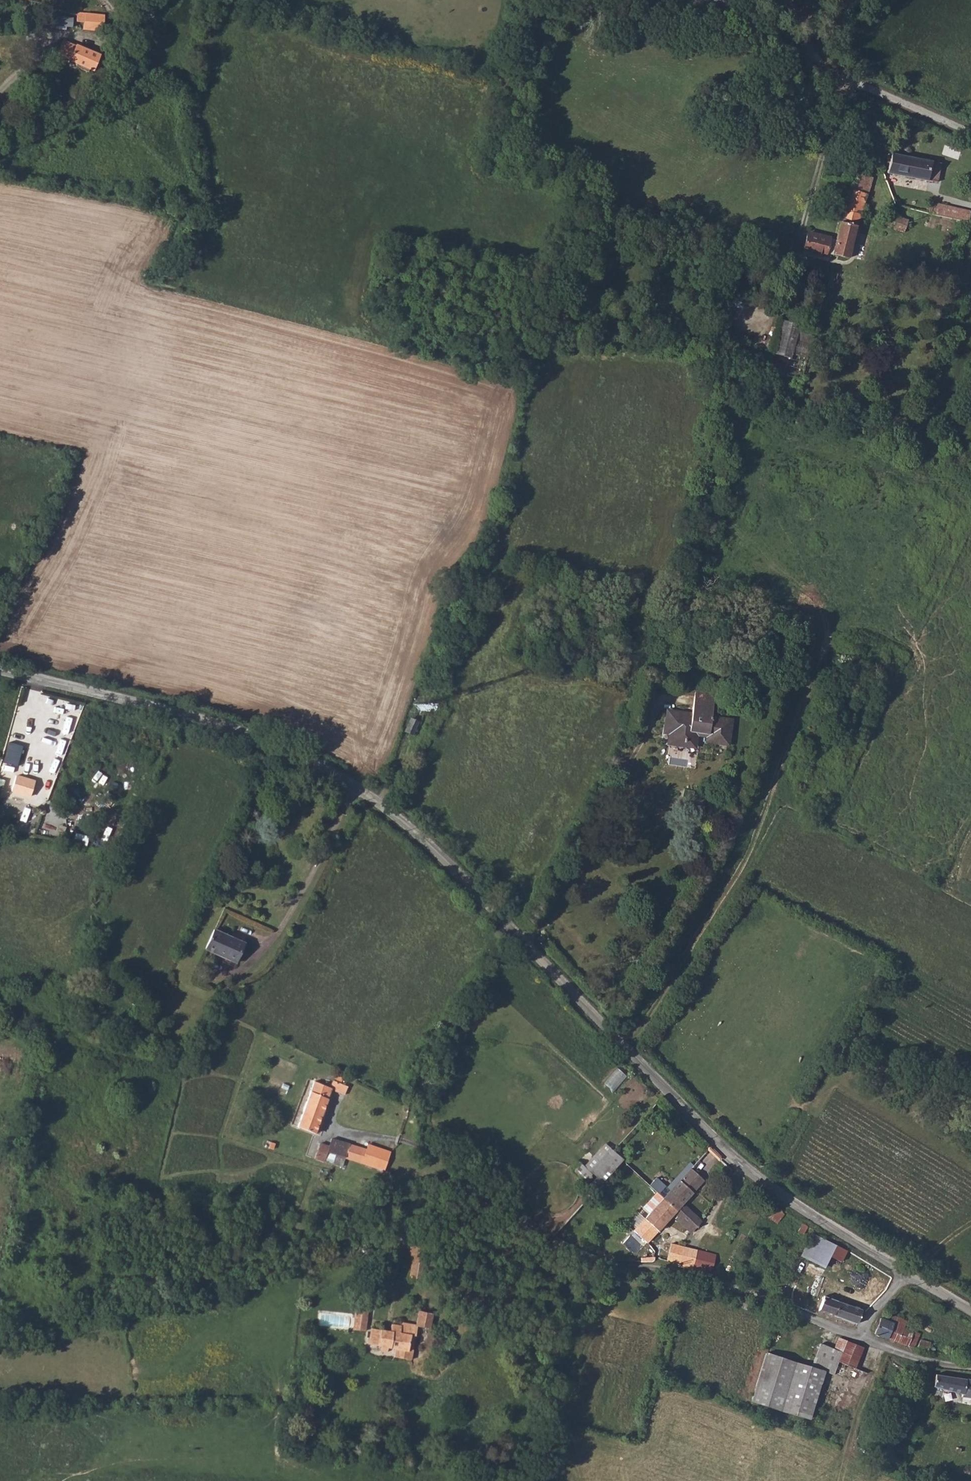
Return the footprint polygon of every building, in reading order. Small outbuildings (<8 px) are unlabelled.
[(77,11),(76,20),(83,21),(83,28),(103,29),(104,14),(77,11)] [(66,41),(60,52),(71,56),(70,59),(94,69),(100,54),(77,43),(75,45),(66,41)] [(890,154),(886,173),(936,184),(940,164),(890,154)] [(805,231),(802,244),(811,252),(823,255),(824,253),(846,260),(854,228),(856,228),(870,180),(871,178),(855,173),(851,190),(848,190),(835,239),(805,231)] [(933,204),(931,216),(965,222),(967,211),(933,204)] [(885,214),(882,226),(904,233),(907,220),(897,217),(897,212),(895,211),(892,211),(889,215),(885,214)] [(745,246),(735,247),(736,255),(746,253),(745,246)] [(808,333),(799,330),(801,323),(783,318),(774,351),(792,356),(794,348),(803,350),(808,333)] [(705,743),(724,745),(727,721),(708,719),(710,694),(691,692),(688,719),(681,719),(680,715),(665,714),(663,732),(668,734),(668,744),(693,747),(694,737),(704,738),(705,743)] [(411,719),(405,732),(412,735),(418,723),(411,719)] [(9,748),(6,751),(20,762),(28,751),(18,743),(13,750),(9,748)] [(215,930),(207,948),(239,963),(247,944),(215,930)] [(316,1081),(305,1109),(322,1115),(330,1094),(340,1098),(342,1093),(346,1094),(348,1087),(344,1084),(344,1082),(343,1080),(341,1079),(337,1080),(336,1082),(333,1082),(331,1087),(316,1081)] [(305,1109),(298,1128),(315,1133),(322,1115),(305,1109)] [(315,1158),(323,1161),(327,1146),(320,1144),(315,1158)] [(349,1146),(345,1160),(363,1165),(368,1151),(349,1146)] [(368,1151),(363,1165),(376,1169),(383,1150),(369,1146),(368,1151)] [(383,1150),(376,1169),(384,1173),(392,1153),(383,1150)] [(612,1151),(592,1173),(600,1182),(622,1160),(612,1151)] [(654,1177),(647,1183),(657,1193),(675,1209),(671,1214),(692,1231),(700,1221),(681,1204),(700,1184),(687,1173),(670,1190),(654,1177)] [(675,1209),(657,1193),(638,1214),(639,1215),(629,1225),(632,1228),(628,1233),(643,1246),(671,1214),(675,1209)] [(799,1258),(794,1269),(820,1280),(833,1245),(808,1233),(798,1254),(799,1258)] [(427,1242),(409,1240),(408,1251),(414,1252),(407,1282),(420,1283),(425,1257),(423,1257),(427,1242)] [(666,1260),(677,1264),(683,1247),(671,1243),(666,1260)] [(683,1247),(677,1264),(680,1266),(711,1274),(715,1254),(698,1250),(683,1247)] [(397,1268),(385,1265),(382,1278),(394,1281),(397,1268)] [(825,1296),(821,1309),(858,1323),(863,1310),(825,1296)] [(738,1297),(735,1307),(746,1310),(749,1301),(738,1297)] [(355,1307),(354,1316),(366,1316),(367,1307),(355,1307)] [(419,1311),(416,1325),(430,1328),(433,1313),(419,1311)] [(879,1318),(875,1332),(916,1347),(921,1332),(906,1326),(907,1319),(893,1315),(891,1322),(879,1318)] [(366,1316),(354,1316),(353,1329),(366,1330),(366,1316)] [(368,1344),(378,1346),(381,1346),(381,1348),(381,1349),(381,1350),(381,1351),(382,1352),(384,1353),(385,1353),(386,1352),(387,1351),(388,1350),(388,1348),(409,1351),(411,1334),(400,1332),(401,1325),(391,1323),(389,1331),(371,1328),(368,1344)] [(839,1338),(834,1348),(842,1352),(838,1362),(840,1362),(856,1368),(863,1348),(839,1338)] [(919,1348),(927,1351),(931,1342),(921,1339),(919,1348)] [(821,1344),(814,1367),(826,1371),(836,1374),(840,1362),(838,1362),(842,1352),(834,1348),(821,1344)] [(765,1353),(753,1401),(778,1409),(793,1361),(765,1353)] [(793,1361),(778,1409),(812,1419),(826,1371),(814,1367),(793,1361)] [(936,1374),(933,1385),(963,1390),(963,1393),(970,1395),(970,1378),(936,1374)]
